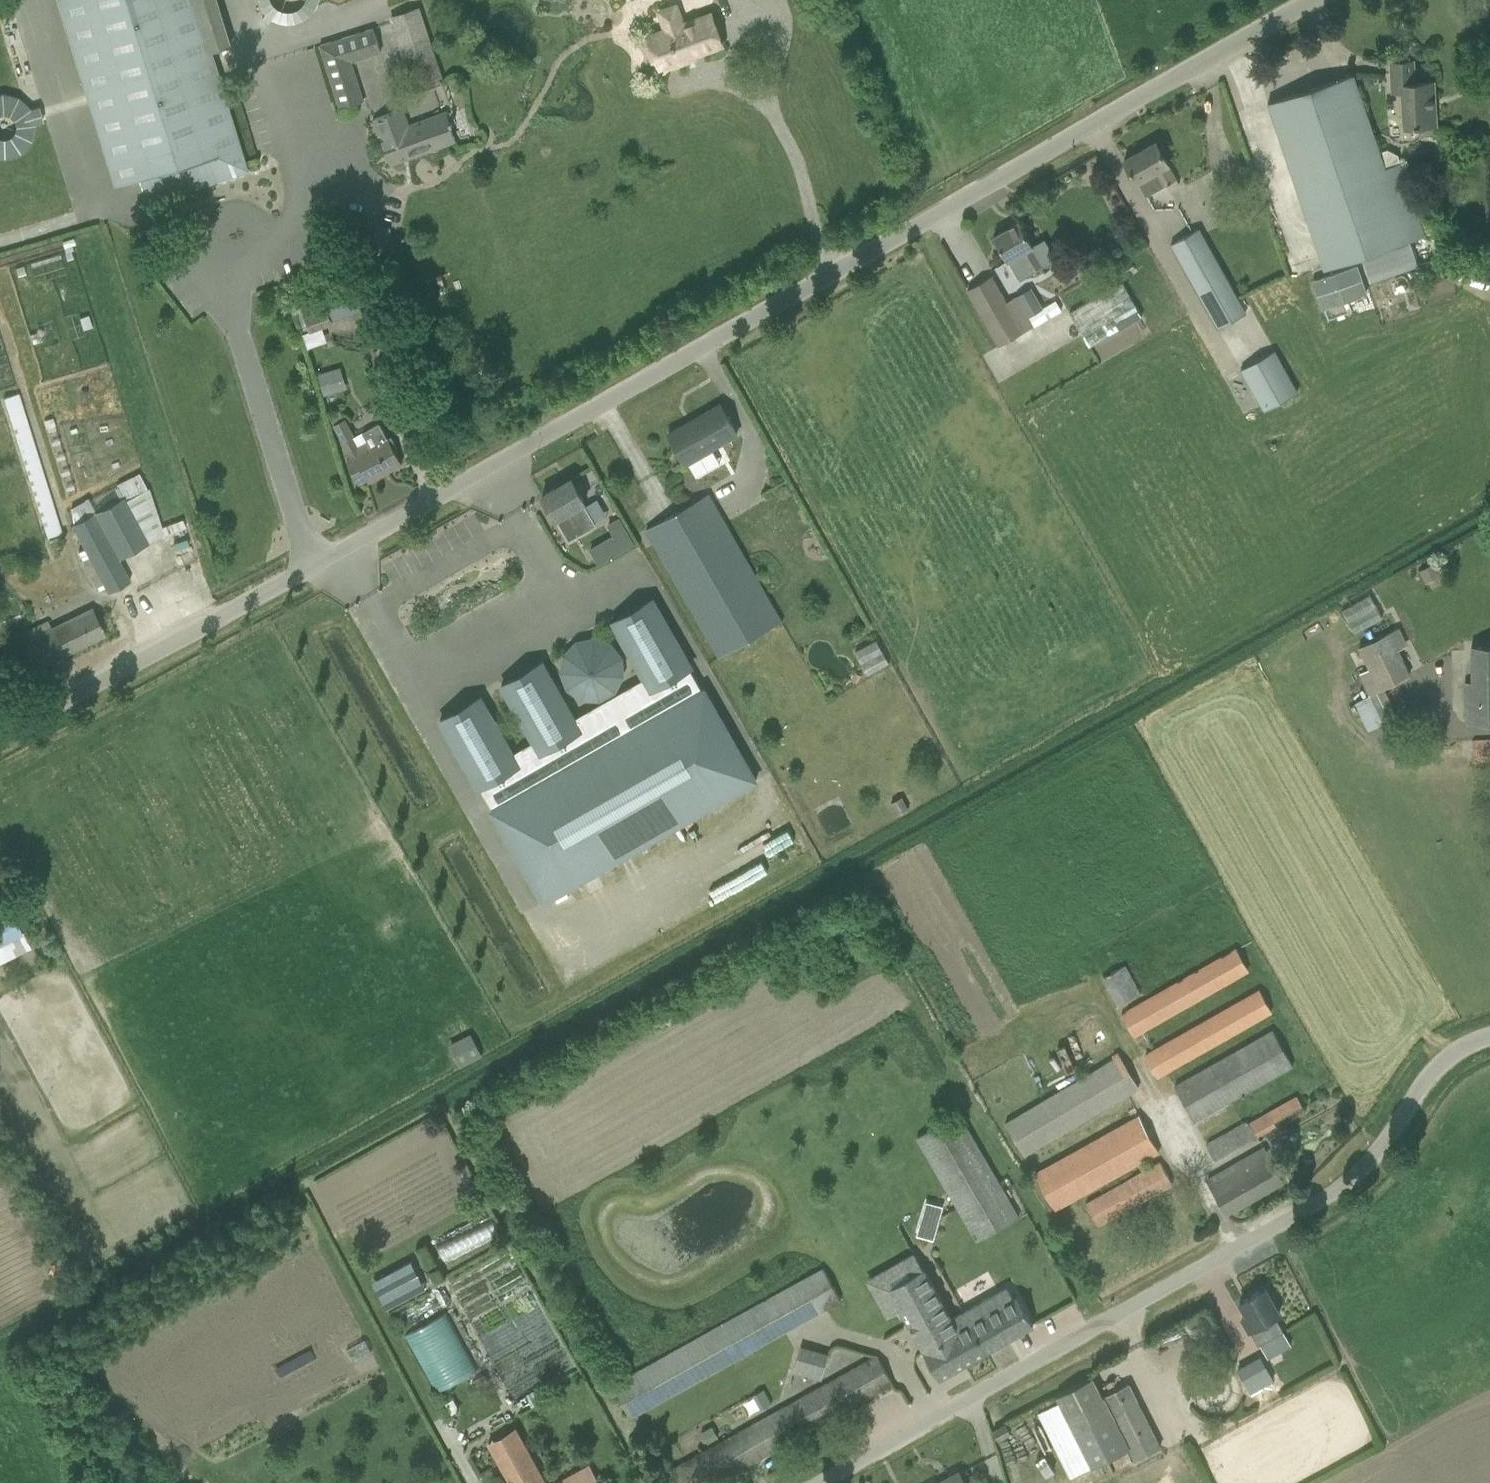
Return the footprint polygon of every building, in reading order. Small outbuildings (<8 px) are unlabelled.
[(196,0),(60,0),(117,186),(142,178),(149,200),(248,169),(212,51),(196,0)] [(315,19),(316,0),(260,0),(260,17),(315,19)] [(391,15),(415,90),(446,80),(421,5),(391,15)] [(722,44),(712,14),(683,25),(682,20),(665,26),(667,30),(649,37),(652,44),(647,45),(653,62),(658,60),(660,67),(680,60),(681,62),(695,57),(694,55),(722,44)] [(382,51),(374,26),(321,43),(341,107),(366,99),(354,59),(382,51)] [(1406,127),(1437,125),(1435,103),(1433,104),(1432,98),(1435,98),(1434,81),(1415,82),(1413,60),(1391,61),(1393,92),(1403,91),(1403,97),(1406,127)] [(1381,154),(1353,74),(1268,103),(1318,244),(1316,244),(1324,269),(1363,256),(1371,280),(1419,266),(1411,240),(1427,235),(1419,211),(1416,212),(1398,157),(1388,152),(1381,154)] [(42,101),(0,93),(0,150),(31,156),(42,101)] [(445,112),(411,124),(405,107),(374,117),(380,136),(390,165),(456,140),(445,112)] [(1176,174),(1175,175),(1156,142),(1124,160),(1135,179),(1137,178),(1147,196),(1178,178),(1176,174)] [(1045,239),(1033,246),(1019,221),(994,236),(1009,261),(1010,260),(1019,277),(1045,263),(1055,257),(1045,239)] [(1171,243),(1219,328),(1248,312),(1201,227),(1195,230),(1171,243)] [(386,241),(363,231),(356,249),(379,259),(386,241)] [(1322,309),(1367,294),(1358,265),(1312,280),(1322,309)] [(1018,295),(1006,301),(1001,293),(991,276),(968,289),(978,306),(1000,345),(1035,325),(1030,315),(1018,295)] [(1395,287),(1398,290),(1402,291),(1406,290),(1409,287),(1409,283),(1408,279),(1406,276),(1402,276),(1398,277),(1395,280),(1395,283),(1395,287)] [(333,324),(332,321),(369,307),(360,282),(325,295),(300,305),(310,332),(333,324)] [(1086,343),(1143,318),(1127,282),(1071,307),(1086,343)] [(1276,349),(1241,369),(1265,411),(1300,391),(1276,349)] [(318,373),(324,395),(348,388),(341,366),(318,373)] [(19,392),(6,396),(4,397),(6,400),(49,536),(62,532),(19,392)] [(739,436),(721,404),(694,419),(696,422),(671,436),(670,433),(669,434),(687,465),(739,436)] [(365,431),(369,439),(359,444),(354,435),(355,435),(346,419),(335,425),(343,441),(342,441),(351,459),(348,461),(359,483),(367,478),(369,482),(402,464),(394,449),(397,447),(391,437),(388,438),(384,431),(380,423),(365,431)] [(597,522),(572,479),(542,496),(556,519),(571,510),(583,531),(597,522)] [(130,580),(118,558),(165,533),(189,525),(187,521),(184,522),(183,519),(182,519),(181,518),(177,519),(178,521),(163,526),(149,486),(106,505),(95,511),(88,499),(77,505),(70,508),(72,510),(74,523),(72,523),(84,547),(89,556),(108,592),(130,580)] [(779,621),(708,494),(647,529),(719,655),(779,621)] [(635,543),(620,517),(619,517),(613,521),(608,524),(614,535),(602,541),(611,557),(623,550),(635,543)] [(82,560),(89,556),(84,547),(77,550),(82,560)] [(1426,581),(1439,574),(1435,564),(1421,571),(1426,581)] [(1355,629),(1383,614),(1372,593),(1344,608),(1355,629)] [(544,903),(757,780),(704,689),(701,691),(688,668),(691,667),(652,599),(612,623),(644,680),(575,720),(542,663),(501,687),(534,743),(513,755),(481,698),(440,722),(479,789),(482,788),(495,810),(492,812),(544,903)] [(18,644),(31,670),(105,633),(92,607),(51,628),(47,620),(19,634),(23,642),(18,644)] [(1399,648),(1408,644),(1400,627),(1359,647),(1369,668),(1359,673),(1383,722),(1392,742),(1406,735),(1389,698),(1385,687),(1412,674),(1399,648)] [(856,649),(868,671),(889,660),(878,638),(856,649)] [(1489,722),(1489,646),(1472,647),(1473,684),(1466,685),(1467,723),(1489,722)] [(1486,739),(1475,739),(1475,758),(1489,758),(1489,739),(1486,739)] [(891,803),(898,815),(909,809),(902,796),(891,803)] [(0,917),(0,943),(23,932),(13,911),(0,917)] [(1237,946),(1121,1012),(1135,1036),(1251,970),(1237,946)] [(1103,978),(1118,1005),(1142,992),(1127,964),(1103,978)] [(1145,1053),(1159,1078),(1274,1012),(1260,987),(1145,1053)] [(1273,1028),(1175,1084),(1196,1122),(1295,1065),(1273,1028)] [(462,1063),(483,1051),(472,1031),(451,1043),(462,1063)] [(1114,1057),(1005,1121),(1026,1155),(1141,1088),(1119,1051),(1113,1054),(1114,1057)] [(1297,1095),(1269,1111),(1274,1120),(1302,1105),(1297,1095)] [(961,1112),(917,1137),(978,1242),(1021,1216),(961,1112)] [(1055,1209),(1159,1151),(1140,1115),(1035,1173),(1055,1209)] [(1215,1159),(1257,1136),(1255,1132),(1250,1122),(1249,1121),(1207,1145),(1215,1159)] [(1283,1182),(1266,1150),(1266,1149),(1242,1162),(1208,1180),(1227,1213),(1283,1182)] [(1173,1183),(1160,1160),(1085,1202),(1098,1225),(1173,1183)] [(491,1222),(439,1246),(444,1258),(497,1234),(491,1222)] [(962,1331),(954,1317),(952,1319),(924,1269),(923,1269),(915,1254),(901,1262),(905,1269),(885,1281),(924,1350),(923,1350),(925,1352),(962,1331)] [(414,1260),(373,1277),(385,1305),(426,1287),(414,1260)] [(613,1383),(631,1417),(842,1301),(823,1266),(613,1383)] [(981,1355),(1033,1325),(1018,1297),(1014,1299),(1008,1287),(964,1312),(972,1326),(966,1329),(981,1355)] [(1247,1314),(1242,1317),(1258,1344),(1285,1329),(1277,1315),(1279,1313),(1265,1288),(1240,1301),(1247,1314)] [(981,1355),(966,1329),(972,1326),(964,1312),(954,1317),(962,1331),(925,1352),(939,1378),(981,1355)] [(404,1336),(435,1393),(478,1369),(448,1313),(404,1336)] [(823,1378),(831,1352),(800,1343),(792,1369),(823,1378)] [(894,1383),(877,1354),(652,1479),(654,1482),(717,1482),(894,1383)] [(484,1374),(475,1379),(480,1389),(490,1384),(484,1374)] [(1160,1448),(1137,1402),(1128,1384),(1104,1396),(1130,1448),(1136,1461),(1160,1448)] [(1130,1448),(1104,1396),(1067,1414),(1093,1466),(1130,1448)] [(994,1431),(998,1440),(1011,1433),(1006,1424),(994,1431)] [(709,1444),(719,1438),(713,1426),(702,1432),(709,1444)] [(532,1452),(519,1428),(490,1444),(503,1468),(511,1482),(548,1482),(532,1452)] [(590,1463),(555,1482),(590,1482),(598,1479),(590,1463)] [(960,1472),(940,1482),(966,1482),(960,1472)]
